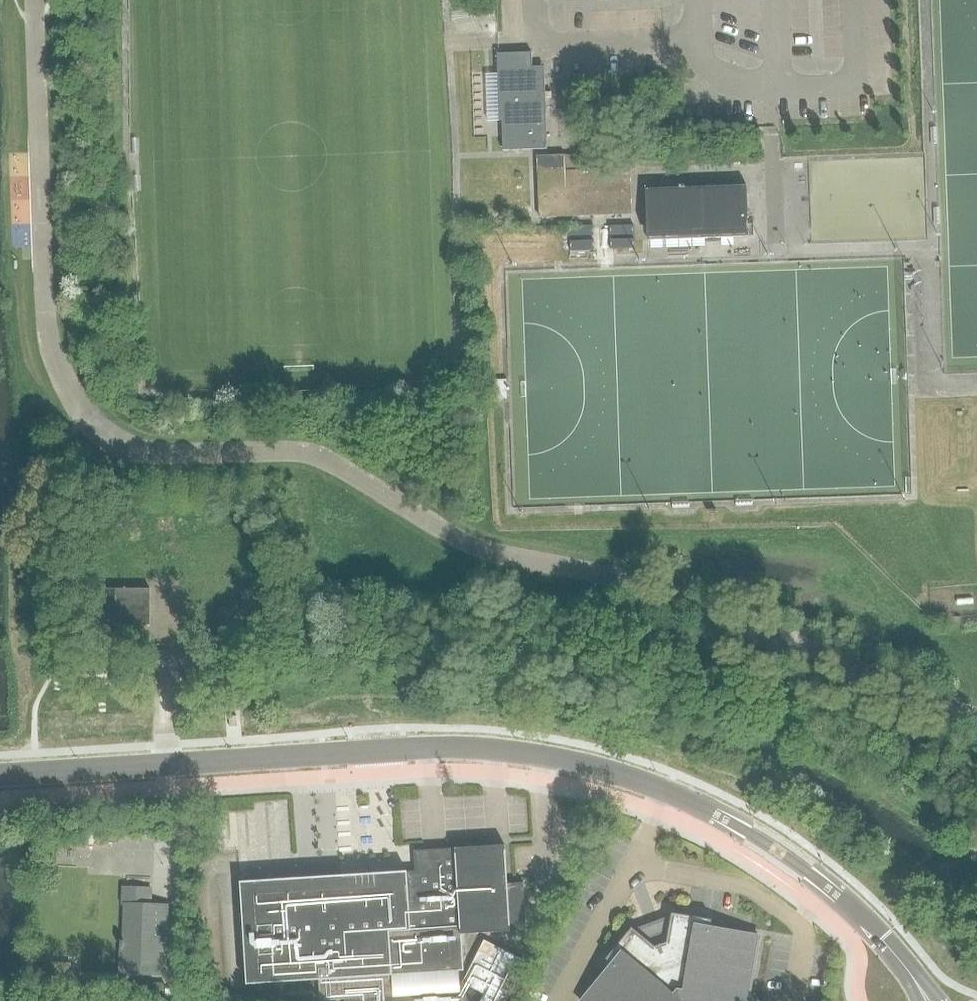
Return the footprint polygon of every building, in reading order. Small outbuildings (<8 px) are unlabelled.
[(502,120),(502,150),(547,149),(545,97),(545,92),(545,79),(544,66),(543,66),(543,71),(532,71),(532,52),(497,53),(498,74),(505,73),(506,120),(502,120)] [(537,156),(537,165),(539,217),(580,215),(580,210),(587,210),(587,215),(632,213),(630,168),(581,171),(578,171),(565,171),(565,155),(537,156)] [(577,155),(565,155),(565,171),(578,171),(577,155)] [(679,188),(645,189),(647,232),(648,232),(648,230),(747,226),(747,228),(748,228),(747,185),(685,188),(685,185),(679,185),(679,188)] [(596,250),(595,228),(574,229),(575,252),(596,250)] [(614,229),(615,250),(636,249),(635,228),(614,229)] [(105,625),(151,625),(150,588),(105,588),(105,625)] [(50,714),(74,713),(73,704),(49,705),(50,714)] [(63,725),(75,724),(74,715),(62,716),(63,725)] [(409,872),(241,883),(247,985),(318,980),(319,994),(320,1000),(325,1000),(344,1000),(345,1000),(461,1000),(461,992),(393,997),(391,975),(434,972),(463,971),(461,935),(510,931),(526,930),(523,883),(507,884),(504,846),(414,851),(414,852),(415,863),(419,863),(419,871),(409,872)] [(167,940),(168,905),(152,904),(153,888),(121,887),(121,907),(125,907),(123,940),(121,940),(120,973),(162,974),(163,940),(167,940)] [(612,964),(582,1000),(748,1000),(759,936),(710,928),(712,920),(672,913),(670,923),(663,922),(653,925),(644,928),(640,934),(632,927),(606,959),(612,964)] [(462,983),(484,993),(480,1000),(507,1000),(527,962),(484,939),(462,983)] [(133,988),(133,995),(164,997),(164,990),(164,983),(134,982),(133,988)]
